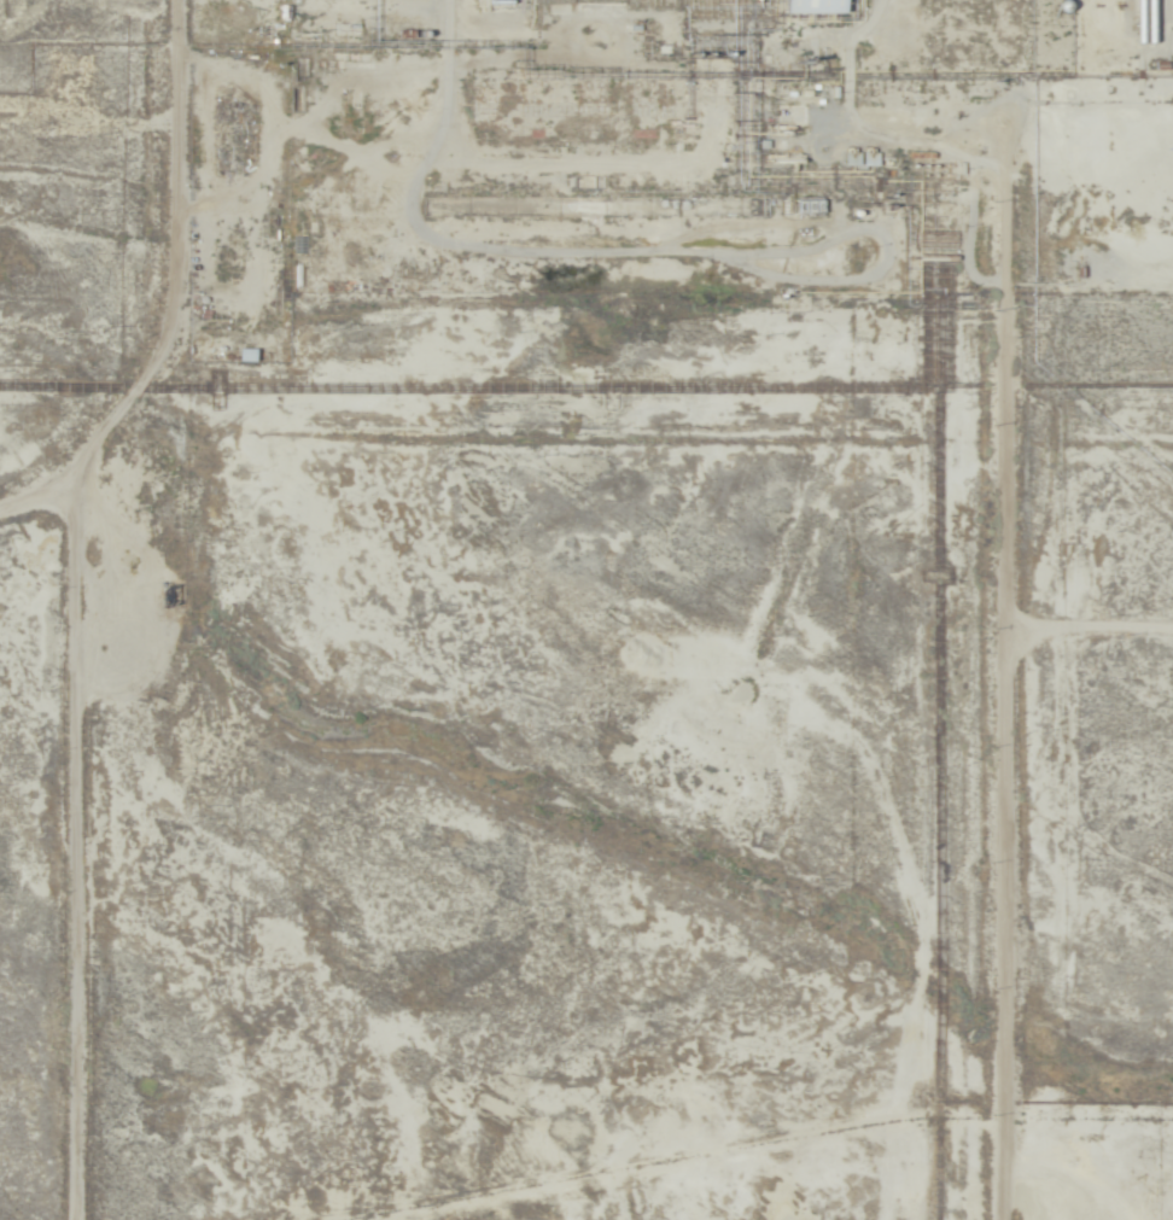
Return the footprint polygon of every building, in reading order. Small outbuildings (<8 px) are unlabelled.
[(773,15),(834,14),(833,0),(773,0),(773,15)]
